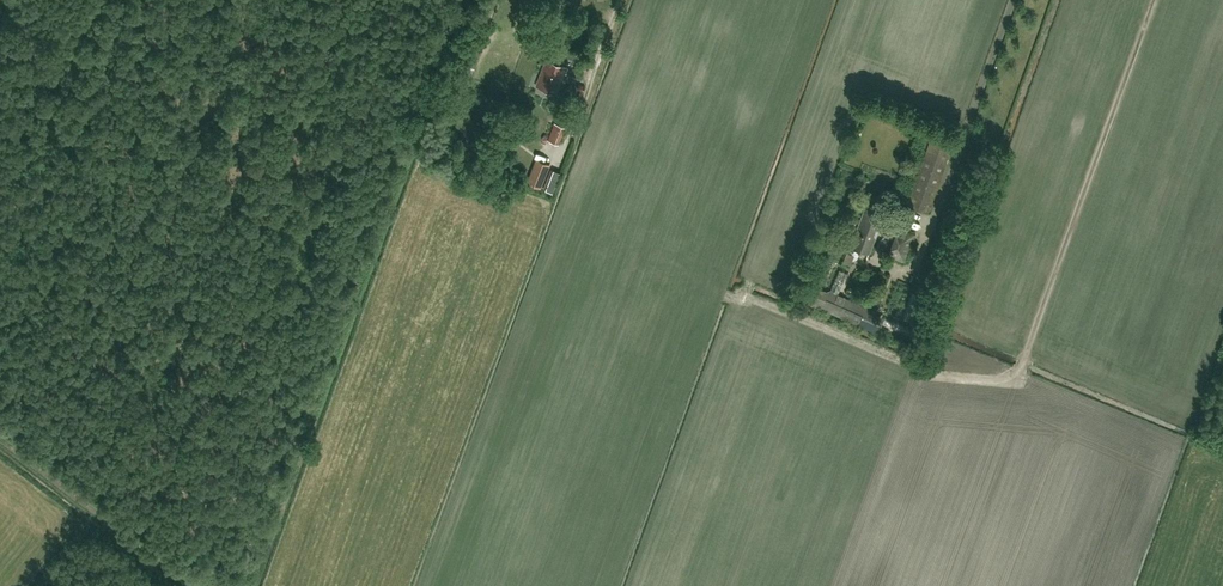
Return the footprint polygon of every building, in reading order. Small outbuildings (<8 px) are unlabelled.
[(479,39),(470,36),(461,64),(470,67),(479,39)] [(557,93),(566,66),(546,58),(536,85),(557,93)] [(559,143),(565,126),(553,122),(548,139),(559,143)] [(928,213),(952,145),(931,138),(907,205),(928,213)] [(540,188),(550,163),(536,157),(527,182),(540,188)] [(869,253),(884,215),(865,208),(850,246),(869,253)] [(905,262),(917,233),(899,226),(888,255),(905,262)] [(849,267),(855,255),(844,250),(839,262),(849,267)] [(868,307),(809,281),(801,297),(875,331),(880,320),(865,313),(868,307)] [(981,373),(983,367),(971,364),(969,370),(981,373)]
